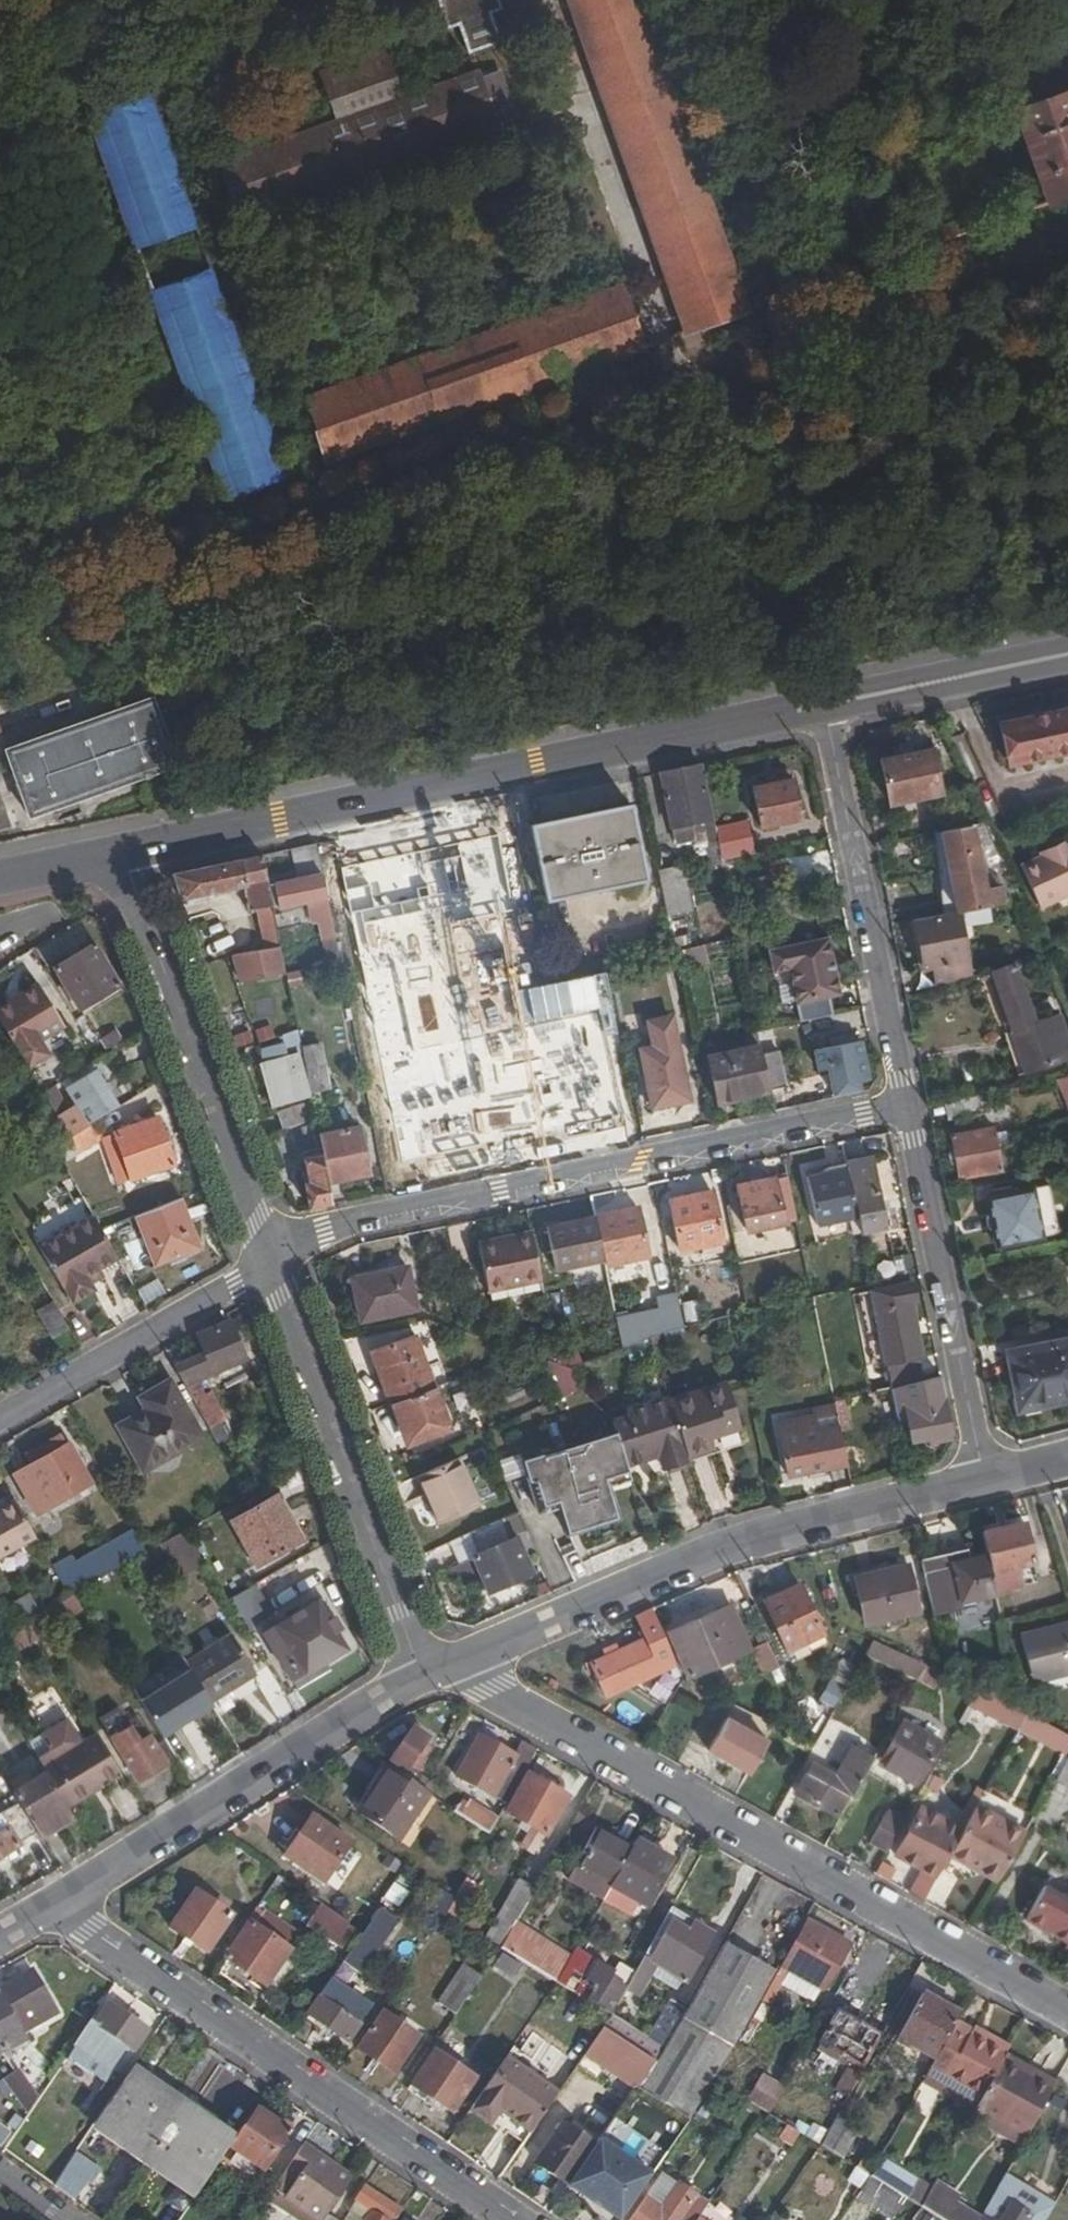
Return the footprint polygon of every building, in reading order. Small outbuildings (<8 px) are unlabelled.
[(504,5),(503,0),(441,0),(449,24),(460,21),(470,49),(519,32),(508,4),(504,5)] [(682,316),(670,320),(654,326),(652,327),(658,342),(749,308),(728,248),(733,245),(729,234),(732,233),(728,223),(736,220),(732,208),(716,213),(642,0),(572,0),(682,316)] [(301,133),(219,162),(239,217),(502,124),(482,69),(406,96),(388,49),(320,73),(337,121),(327,124),(323,113),(297,121),(301,133)] [(240,102),(272,91),(261,59),(228,70),(240,102)] [(1067,93),(1063,84),(1042,92),(1033,70),(986,87),(995,113),(1017,106),(1051,202),(1067,196),(1067,92),(1067,93)] [(153,89),(91,111),(225,495),(310,465),(300,438),(297,439),(289,442),(277,446),(155,96),(153,89)] [(624,282),(306,396),(329,457),(617,356),(658,342),(652,327),(642,330),(624,282)] [(8,746),(33,812),(179,761),(173,745),(184,741),(175,717),(165,721),(155,694),(8,746)] [(62,699),(44,705),(47,714),(65,707),(62,699)] [(1005,720),(1013,761),(1067,751),(1067,708),(1005,720)] [(935,748),(884,758),(892,802),(944,792),(935,748)] [(701,838),(708,865),(727,862),(726,857),(719,823),(717,814),(711,815),(700,762),(664,769),(674,822),(692,819),(696,839),(701,838)] [(762,809),(764,820),(803,812),(794,775),(756,783),(758,791),(748,793),(752,811),(762,809)] [(635,802),(537,821),(554,896),(653,876),(635,802)] [(464,856),(469,885),(523,873),(512,810),(476,818),(481,853),(464,856)] [(753,816),(719,823),(726,857),(760,850),(753,816)] [(990,821),(945,830),(961,908),(1024,896),(990,821)] [(464,848),(479,846),(477,825),(461,827),(464,848)] [(1052,845),(1053,850),(1046,853),(1025,864),(1045,907),(1067,896),(1067,838),(1052,845)] [(313,926),(317,925),(327,965),(338,963),(314,846),(289,851),(294,879),(275,884),(278,910),(308,904),(313,926)] [(266,851),(175,871),(185,895),(190,894),(211,890),(244,883),(250,908),(260,906),(269,946),(241,952),(246,980),(290,971),(266,851)] [(678,863),(661,866),(670,909),(686,905),(678,863)] [(211,890),(190,894),(191,900),(212,895),(211,890)] [(927,967),(937,965),(941,985),(975,974),(961,908),(917,917),(927,967)] [(500,987),(530,982),(518,926),(488,931),(488,934),(466,937),(459,910),(401,922),(416,1004),(418,1004),(420,1020),(394,1027),(408,1108),(438,1104),(445,1146),(475,1139),(472,1127),(498,1123),(501,1135),(562,1123),(550,1068),(545,1068),(534,1014),(507,1019),(500,987)] [(769,932),(782,985),(798,982),(805,1016),(836,1010),(832,992),(842,989),(828,919),(769,932)] [(83,924),(36,944),(45,963),(91,943),(83,924)] [(122,983),(96,942),(58,967),(83,1007),(122,983)] [(1035,1019),(1015,961),(991,969),(1026,1071),(1067,1056),(1067,1041),(1057,1010),(1035,1019)] [(323,962),(327,977),(340,974),(338,963),(327,965),(323,962)] [(0,1007),(0,1016),(30,1066),(74,1039),(40,983),(0,1007)] [(654,1043),(641,1046),(651,1096),(669,1092),(671,1101),(693,1098),(676,1011),(649,1016),(654,1043)] [(858,1025),(841,1029),(843,1040),(860,1037),(858,1025)] [(311,1093),(301,1054),(306,1052),(305,1047),(301,1027),(286,1032),(291,1056),(266,1063),(277,1103),(311,1093)] [(870,1067),(863,1036),(860,1037),(843,1040),(828,1043),(836,1083),(850,1081),(848,1071),(870,1067)] [(305,1047),(306,1052),(314,1091),(331,1087),(322,1043),(305,1047)] [(710,1056),(719,1099),(772,1086),(765,1049),(764,1043),(710,1056)] [(782,1046),(765,1049),(772,1086),(791,1082),(782,1046)] [(100,1068),(71,1086),(79,1099),(93,1122),(96,1120),(123,1104),(100,1068)] [(627,1111),(620,1074),(582,1081),(590,1123),(608,1120),(607,1115),(627,1111)] [(669,1092),(651,1096),(653,1105),(671,1101),(669,1092)] [(79,1099),(59,1111),(73,1134),(93,1122),(79,1099)] [(308,1101),(280,1110),(285,1126),(312,1119),(308,1101)] [(176,1160),(159,1113),(118,1128),(135,1174),(176,1160)] [(73,1134),(72,1135),(57,1144),(66,1159),(105,1134),(96,1120),(93,1122),(73,1134)] [(313,1178),(308,1179),(312,1204),(337,1199),(332,1176),(324,1135),(321,1120),(308,1123),(312,1142),(306,1144),(313,1178)] [(955,1131),(963,1174),(1004,1166),(996,1124),(955,1131)] [(362,1127),(324,1135),(332,1176),(372,1168),(362,1127)] [(50,1131),(36,1140),(43,1152),(51,1147),(57,1144),(50,1131)] [(51,1147),(61,1163),(66,1159),(57,1144),(51,1147)] [(849,1159),(850,1160),(861,1215),(864,1230),(889,1225),(880,1187),(875,1188),(868,1154),(849,1159)] [(810,1169),(822,1224),(861,1215),(850,1160),(810,1169)] [(739,1183),(750,1228),(800,1217),(790,1172),(739,1183)] [(73,1294),(94,1283),(89,1275),(86,1269),(98,1262),(118,1250),(104,1226),(78,1180),(64,1189),(80,1217),(42,1240),(73,1294)] [(1035,1187),(991,1196),(1000,1244),(1045,1235),(1035,1187)] [(713,1190),(671,1198),(681,1247),(724,1239),(713,1190)] [(159,1259),(201,1245),(185,1198),(143,1212),(159,1259)] [(639,1203),(596,1213),(606,1256),(606,1260),(650,1251),(639,1203)] [(548,1223),(557,1267),(606,1256),(596,1213),(548,1223)] [(533,1226),(478,1237),(485,1269),(540,1258),(533,1226)] [(485,1269),(491,1293),(545,1282),(540,1258),(485,1269)] [(102,1268),(98,1262),(86,1269),(89,1275),(102,1268)] [(411,1263),(374,1271),(384,1312),(419,1305),(411,1263)] [(357,1275),(365,1316),(384,1312),(374,1271),(357,1275)] [(134,1289),(142,1305),(164,1294),(156,1278),(134,1289)] [(876,1287),(883,1326),(896,1385),(904,1383),(927,1378),(922,1357),(926,1356),(914,1298),(920,1297),(916,1278),(876,1287)] [(665,1308),(619,1318),(624,1346),(653,1335),(685,1323),(679,1293),(663,1296),(665,1308)] [(40,1304),(57,1333),(73,1324),(56,1295),(40,1304)] [(197,1333),(207,1350),(180,1367),(200,1401),(214,1393),(203,1375),(249,1350),(228,1315),(197,1333)] [(556,1332),(524,1339),(524,1347),(529,1349),(552,1357),(563,1360),(556,1332)] [(418,1334),(373,1347),(391,1399),(397,1397),(437,1382),(418,1334)] [(1012,1353),(1023,1405),(1067,1396),(1067,1340),(1012,1353)] [(563,1360),(552,1357),(567,1394),(583,1387),(573,1365),(573,1364),(563,1360)] [(904,1383),(915,1438),(955,1429),(944,1374),(927,1378),(904,1383)] [(157,1387),(164,1399),(124,1422),(146,1462),(199,1432),(170,1380),(157,1387)] [(730,1380),(674,1399),(692,1450),(718,1442),(715,1433),(744,1423),(730,1380)] [(411,1435),(452,1420),(437,1382),(397,1397),(411,1435)] [(664,1453),(669,1466),(695,1458),(692,1450),(674,1399),(673,1396),(633,1408),(635,1413),(619,1418),(621,1427),(527,1456),(543,1502),(562,1496),(572,1527),(622,1512),(610,1472),(633,1465),(633,1463),(664,1453)] [(848,1396),(838,1399),(844,1427),(854,1425),(848,1396)] [(786,1437),(792,1473),(851,1461),(844,1427),(838,1399),(815,1404),(820,1430),(786,1437)] [(815,1404),(782,1413),(786,1437),(820,1430),(815,1404)] [(32,1460),(16,1469),(39,1507),(91,1477),(69,1438),(64,1440),(59,1432),(27,1451),(32,1460)] [(484,1498),(463,1452),(420,1472),(440,1517),(484,1498)] [(503,1482),(523,1477),(518,1455),(498,1459),(503,1482)] [(278,1489),(235,1514),(260,1558),(303,1534),(278,1489)] [(38,1534),(16,1496),(0,1505),(0,1555),(38,1534)] [(481,1551),(476,1553),(478,1556),(487,1577),(493,1590),(536,1571),(519,1534),(532,1528),(523,1506),(472,1530),(481,1551)] [(986,1528),(991,1549),(999,1587),(1026,1581),(1022,1560),(1037,1556),(1028,1519),(986,1528)] [(78,1557),(74,1550),(54,1562),(71,1590),(76,1588),(128,1558),(149,1547),(137,1525),(78,1557)] [(163,1539),(177,1562),(200,1548),(186,1526),(163,1539)] [(971,1545),(924,1555),(936,1611),(968,1603),(966,1595),(999,1587),(991,1549),(972,1554),(971,1545)] [(478,1556),(458,1565),(466,1586),(487,1577),(478,1556)] [(910,1559),(858,1573),(868,1619),(921,1606),(910,1559)] [(257,1582),(230,1597),(244,1620),(271,1603),(257,1582)] [(723,1605),(714,1583),(663,1604),(672,1626),(723,1605)] [(827,1631),(804,1584),(768,1600),(792,1649),(827,1631)] [(346,1650),(317,1600),(267,1631),(295,1676),(305,1669),(309,1675),(321,1667),(318,1661),(323,1657),(327,1662),(346,1650)] [(691,1674),(754,1646),(734,1602),(672,1629),(691,1674)] [(596,1658),(609,1691),(682,1660),(658,1604),(640,1612),(649,1636),(623,1647),(618,1637),(604,1643),(608,1653),(596,1658)] [(8,1652),(39,1633),(28,1615),(0,1630),(0,1639),(8,1652)] [(1025,1633),(1037,1679),(1067,1671),(1067,1623),(1025,1633)] [(259,1668),(232,1624),(186,1653),(195,1668),(213,1697),(259,1668)] [(877,1655),(919,1675),(927,1661),(876,1637),(865,1656),(874,1660),(877,1655)] [(760,1675),(777,1670),(768,1642),(751,1648),(760,1675)] [(195,1668),(144,1699),(166,1735),(217,1704),(213,1697),(195,1668)] [(1067,1755),(1067,1754),(1067,1731),(976,1692),(962,1724),(989,1736),(994,1723),(1067,1755)] [(772,1735),(732,1714),(713,1748),(752,1769),(772,1735)] [(921,1779),(943,1738),(907,1718),(884,1759),(921,1779)] [(141,1726),(136,1719),(116,1732),(144,1779),(173,1761),(149,1721),(141,1726)] [(97,1726),(42,1759),(49,1771),(67,1800),(121,1766),(97,1726)] [(823,1730),(817,1750),(831,1754),(837,1735),(823,1730)] [(503,1803),(506,1797),(511,1799),(536,1753),(523,1746),(519,1752),(482,1732),(460,1773),(497,1792),(494,1799),(503,1803)] [(840,1812),(852,1789),(857,1792),(880,1751),(854,1737),(838,1767),(819,1756),(800,1790),(840,1812)] [(364,1811),(405,1840),(435,1794),(428,1789),(394,1765),(364,1811)] [(17,1790),(22,1799),(39,1828),(44,1835),(77,1816),(67,1800),(49,1771),(17,1790)] [(532,1772),(511,1810),(550,1831),(571,1794),(532,1772)] [(39,1828),(22,1799),(1,1811),(8,1822),(0,1827),(0,1852),(39,1828)] [(982,1799),(967,1826),(953,1852),(1002,1879),(1031,1826),(982,1799)] [(461,1803),(456,1809),(492,1835),(492,1833),(500,1820),(472,1800),(467,1807),(461,1803)] [(926,1804),(899,1852),(926,1868),(940,1876),(953,1852),(967,1826),(926,1804)] [(891,1808),(873,1839),(891,1849),(908,1817),(891,1808)] [(353,1840),(315,1812),(288,1852),(327,1879),(353,1840)] [(598,1827),(570,1878),(605,1899),(615,1881),(633,1848),(598,1827)] [(640,1836),(633,1848),(615,1881),(648,1900),(674,1855),(640,1836)] [(940,1876),(926,1868),(914,1890),(928,1898),(940,1876)] [(1032,1918),(1067,1938),(1067,1878),(1057,1872),(1032,1918)] [(460,1893),(458,1896),(450,1910),(462,1918),(482,1882),(470,1875),(464,1886),(460,1893)] [(538,1886),(520,1876),(489,1935),(505,1944),(513,1929),(538,1886)] [(455,1881),(451,1887),(460,1893),(464,1886),(455,1881)] [(397,1909),(408,1892),(393,1882),(382,1899),(397,1909)] [(235,1912),(199,1888),(173,1925),(210,1950),(235,1912)] [(446,1888),(435,1904),(448,1914),(449,1912),(450,1910),(458,1896),(446,1888)] [(329,1905),(322,1915),(356,1939),(363,1929),(329,1905)] [(385,1905),(348,1959),(365,1970),(402,1917),(385,1905)] [(253,1920),(229,1954),(246,1966),(253,1971),(269,1982),(293,1948),(261,1925),(269,1914),(259,1907),(251,1918),(253,1920)] [(717,1932),(673,1908),(641,1966),(615,2012),(636,2023),(645,2007),(637,2002),(656,1971),(661,1962),(688,1977),(690,1979),(717,1932)] [(803,1941),(798,1938),(779,1973),(767,1994),(776,1999),(784,1984),(793,1969),(824,1986),(827,1988),(854,1941),(816,1918),(803,1941)] [(505,1944),(506,1945),(560,1979),(569,1963),(513,1929),(505,1944)] [(779,1973),(725,1943),(688,2011),(668,2047),(721,2079),(734,2054),(767,1994),(779,1973)] [(569,1963),(560,1979),(561,1980),(614,2013),(615,2012),(641,1966),(620,1954),(614,1964),(579,1945),(569,1963)] [(509,1953),(501,1964),(519,1975),(526,1964),(509,1953)] [(661,1962),(656,1971),(683,1986),(688,1977),(661,1962)] [(468,1964),(442,2001),(459,2014),(485,1975),(468,1964)] [(0,1985),(0,2032),(8,2043),(10,2046),(23,2029),(59,2008),(31,1966),(0,1985)] [(253,1971),(246,1966),(241,1974),(248,1979),(253,1971)] [(793,1969),(784,1984),(815,2002),(824,1986),(793,1969)] [(311,2012),(349,2040),(374,2004),(334,1977),(311,2012)] [(929,1990),(903,2036),(941,2056),(960,2021),(966,2010),(929,1990)] [(100,2019),(94,2015),(75,2042),(115,2070),(133,2043),(138,2045),(151,2027),(113,2001),(100,2019)] [(688,2011),(673,2001),(651,2037),(668,2047),(688,2011)] [(360,2046),(397,2072),(423,2034),(387,2009),(360,2046)] [(864,2063),(881,2033),(842,2011),(825,2040),(864,2063)] [(615,2014),(606,2027),(659,2061),(668,2047),(651,2037),(615,2014)] [(960,2021),(941,2056),(925,2084),(976,2111),(1005,2059),(1009,2052),(1010,2049),(975,2029),(960,2021)] [(978,2023),(975,2029),(1010,2049),(1014,2043),(978,2023)] [(606,2027),(564,2089),(534,2133),(516,2159),(530,2168),(549,2139),(551,2141),(539,2158),(571,2180),(599,2141),(594,2138),(624,2095),(632,2100),(640,2088),(659,2061),(606,2027)] [(659,2061),(640,2088),(693,2120),(721,2079),(668,2047),(659,2061)] [(415,2084),(455,2112),(478,2077),(438,2050),(415,2084)] [(1009,2052),(1005,2059),(1057,2086),(1060,2079),(1009,2052)] [(564,2089),(511,2053),(472,2110),(495,2126),(505,2112),(534,2133),(564,2089)] [(721,2079),(771,2111),(772,2112),(788,2083),(734,2054),(721,2079)] [(1057,2086),(1005,2059),(976,2111),(972,2118),(1024,2146),(1057,2086)] [(28,2061),(23,2064),(41,2089),(44,2085),(28,2061)] [(23,2064),(6,2076),(27,2108),(41,2089),(23,2064)] [(855,2065),(843,2087),(853,2092),(865,2070),(855,2065)] [(135,2066),(99,2120),(149,2155),(187,2101),(135,2066)] [(237,2135),(187,2101),(149,2155),(200,2191),(234,2141),(237,2135)] [(263,2106),(251,2124),(247,2121),(237,2135),(234,2141),(271,2168),(299,2130),(295,2127),(299,2122),(284,2112),(280,2117),(263,2106)] [(864,2125),(842,2112),(824,2143),(847,2157),(864,2125)] [(2,2144),(3,2144),(14,2127),(0,2117),(0,2143),(2,2144)] [(309,2138),(269,2196),(306,2219),(326,2219),(358,2172),(309,2138)] [(572,2185),(626,2219),(657,2174),(603,2138),(572,2185)] [(875,2175),(900,2190),(909,2195),(920,2174),(886,2154),(875,2175)] [(61,2163),(50,2178),(72,2194),(83,2179),(61,2163)] [(875,2175),(862,2195),(885,2211),(900,2190),(875,2175)] [(1008,2175),(983,2219),(1048,2219),(1057,2203),(1008,2175)] [(374,2207),(366,2219),(395,2219),(396,2219),(394,2218),(403,2205),(366,2179),(356,2194),(374,2207)] [(633,2219),(700,2219),(703,2216),(713,2201),(684,2180),(666,2206),(650,2196),(633,2219)]
